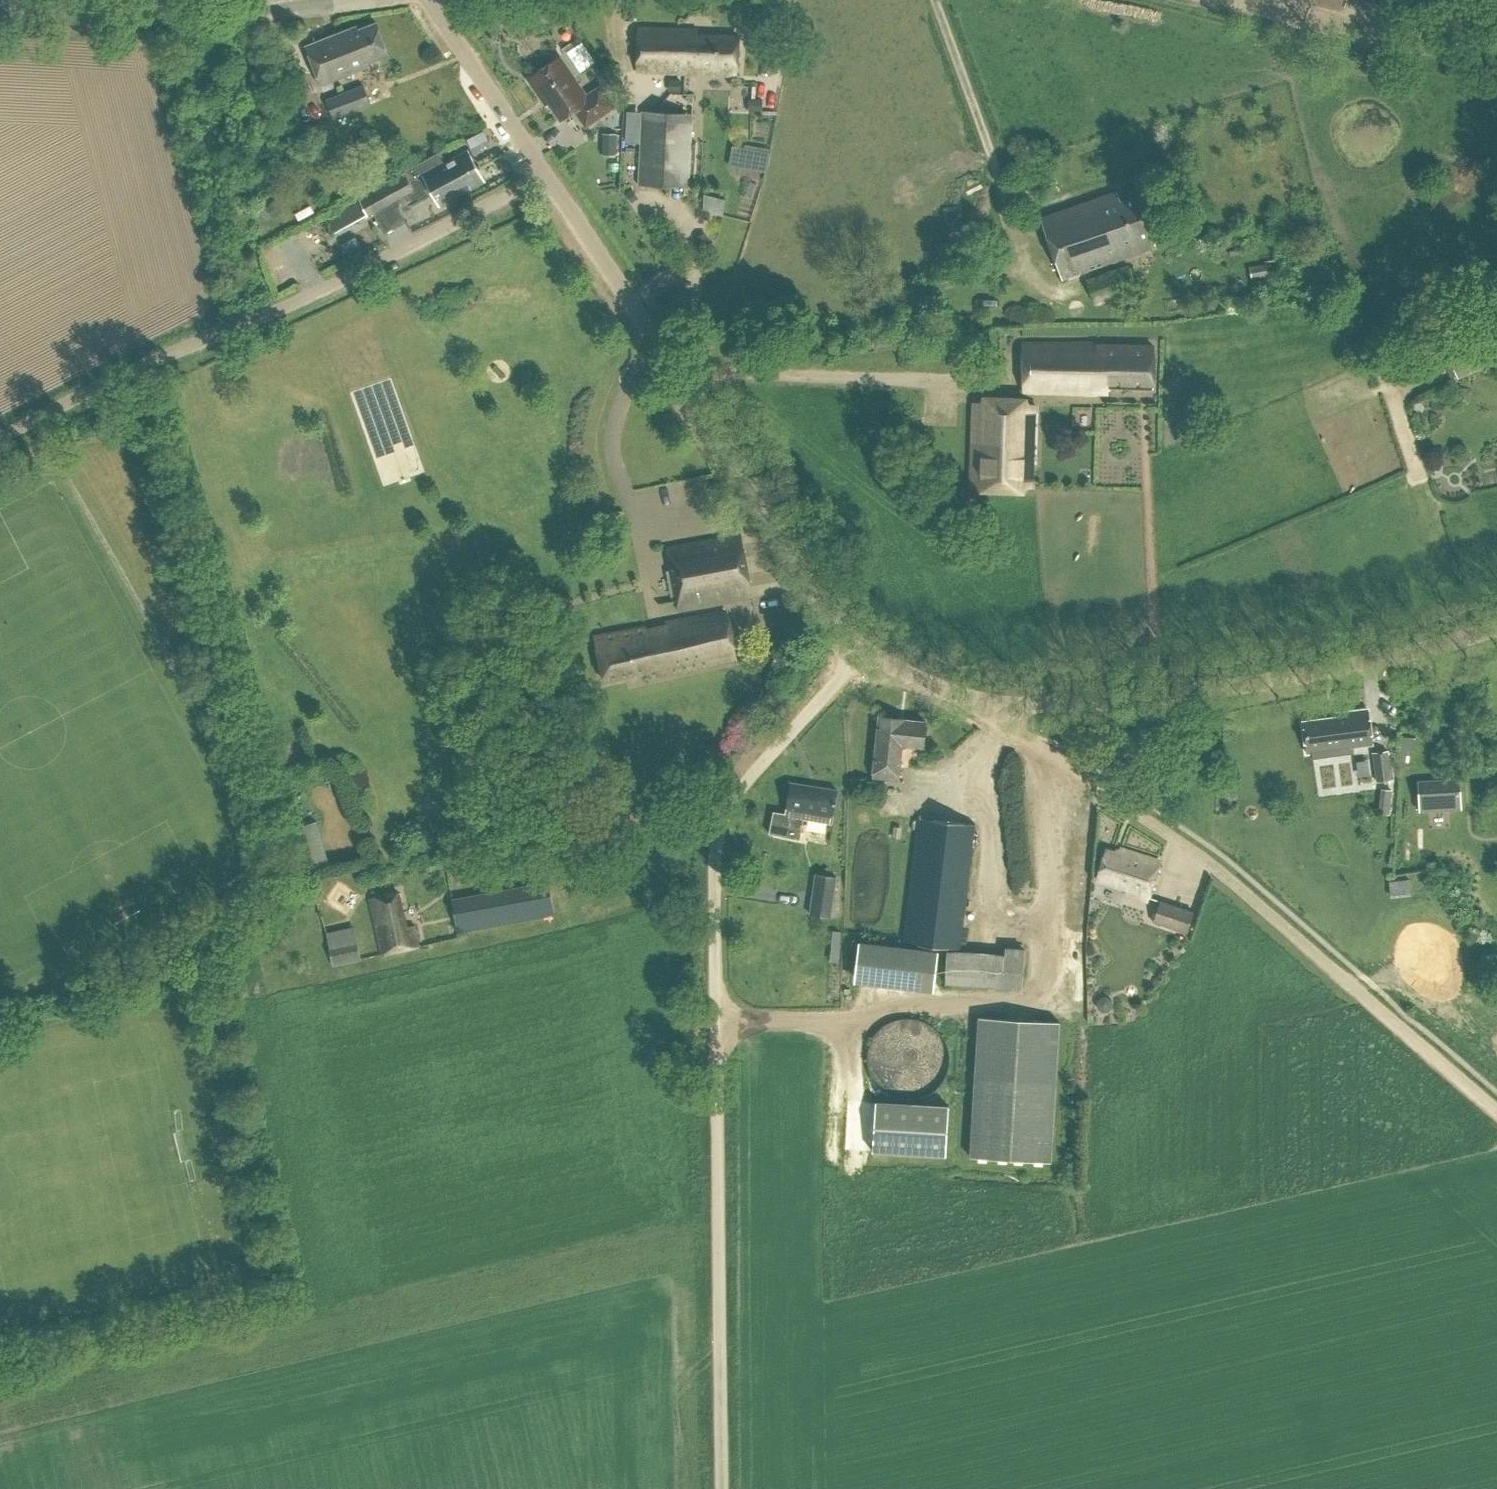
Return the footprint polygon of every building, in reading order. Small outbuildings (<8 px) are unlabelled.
[(376,22),(358,29),(357,26),(306,46),(321,85),(367,66),(366,63),(389,54),(376,22)] [(684,72),(736,74),(739,36),(696,34),(697,29),(638,27),(637,70),(684,72)] [(561,119),(575,109),(586,125),(614,106),(601,86),(587,95),(560,57),(529,78),(542,97),(545,95),(561,119)] [(671,81),(671,91),(679,91),(680,81),(671,81)] [(371,104),(364,85),(326,100),(334,118),(371,104)] [(750,100),(750,110),(761,110),(761,100),(750,100)] [(643,110),(639,184),(689,187),(693,113),(643,110)] [(604,135),(604,154),(615,154),(615,134),(604,135)] [(766,169),(769,152),(738,147),(735,164),(766,169)] [(338,211),(349,230),(358,225),(356,221),(368,214),(394,201),(399,210),(409,204),(410,206),(434,193),(440,205),(484,181),(482,177),(483,174),(480,169),(477,168),(467,150),(446,162),(440,151),(403,172),(404,175),(360,199),(338,211)] [(632,190),(627,194),(631,201),(637,197),(632,190)] [(1156,246),(1153,238),(1162,235),(1147,192),(1121,201),(1117,190),(1040,217),(1062,279),(1156,246)] [(705,194),(705,210),(725,215),(729,200),(705,194)] [(706,235),(697,239),(700,245),(709,241),(706,235)] [(1249,266),(1251,278),(1268,275),(1265,264),(1249,266)] [(1086,279),(1096,310),(1107,305),(1106,300),(1135,289),(1127,265),(1086,279)] [(1154,345),(1108,345),(1108,342),(1023,343),(1023,391),(1107,394),(1108,387),(1153,387),(1154,345)] [(971,484),(1032,486),(1035,404),(974,402),(971,484)] [(1100,426),(1100,405),(1083,405),(1082,426),(1100,426)] [(667,547),(679,610),(753,596),(741,534),(667,547)] [(656,675),(735,657),(725,611),(664,623),(665,628),(647,631),(646,626),(594,636),(604,679),(654,668),(656,675)] [(1337,716),(1302,720),(1307,752),(1372,744),(1367,708),(1337,711),(1337,716)] [(873,777),(899,780),(903,745),(923,747),(926,721),(879,716),(873,777)] [(1371,752),(1375,782),(1392,780),(1388,750),(1371,752)] [(1461,808),(1459,779),(1419,782),(1420,810),(1461,808)] [(804,818),(832,824),(838,790),(790,782),(785,813),(773,811),(769,833),(800,838),(804,818)] [(918,943),(960,948),(975,823),(964,822),(933,818),(933,819),(919,817),(904,940),(918,942),(918,943)] [(1122,891),(1147,899),(1156,878),(1160,862),(1124,849),(1121,855),(1108,849),(1097,879),(1123,889),(1122,891)] [(1408,881),(1387,883),(1388,901),(1410,898),(1408,881)] [(452,900),(457,930),(514,921),(555,914),(549,882),(510,889),(510,890),(452,900)] [(406,926),(398,892),(371,898),(383,953),(418,946),(413,924),(406,926)] [(1154,921),(1187,932),(1194,911),(1161,901),(1154,921)] [(329,945),(334,965),(361,959),(357,939),(329,945)] [(947,951),(946,982),(1023,987),(1025,949),(1006,948),(1005,955),(947,951)] [(856,974),(939,984),(942,962),(859,953),(856,974)] [(979,1017),(971,1157),(1051,1161),(1059,1021),(979,1017)] [(946,1155),(949,1106),(876,1101),(873,1151),(946,1155)]
